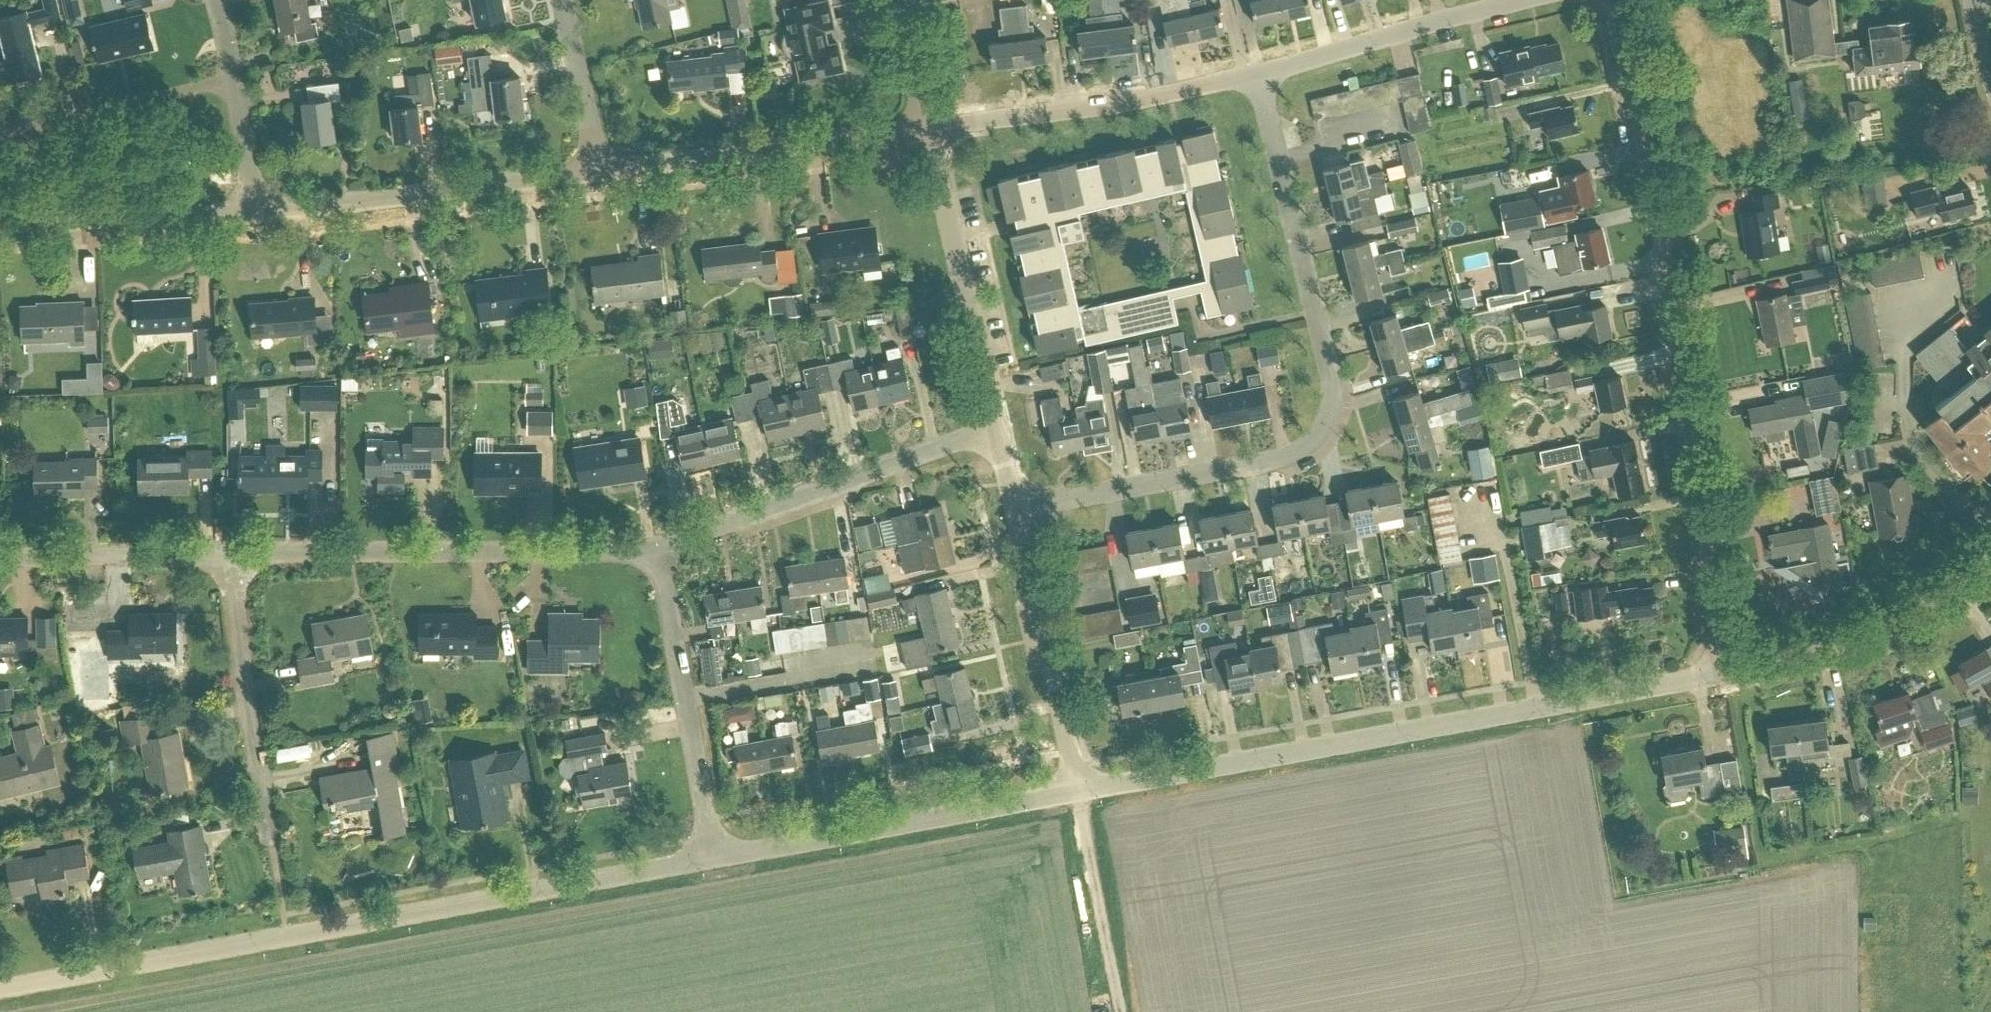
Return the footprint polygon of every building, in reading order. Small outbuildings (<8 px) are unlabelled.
[(48,21),(49,24),(62,21),(57,0),(43,0),(45,8),(28,12),(27,11),(0,21),(0,36),(5,57),(0,58),(0,83),(0,84),(43,74),(31,25),(48,21)] [(71,25),(85,22),(80,0),(65,0),(71,25)] [(280,15),(277,15),(280,29),(282,29),(283,29),(294,27),(297,41),(319,36),(316,21),(315,22),(311,23),(306,0),(277,0),(280,15)] [(477,23),(507,17),(503,0),(472,0),(477,23)] [(637,7),(639,7),(643,28),(671,22),(669,9),(679,7),(678,0),(635,0),(637,7)] [(748,15),(745,0),(727,0),(731,19),(748,15)] [(787,54),(790,57),(794,56),(800,80),(843,71),(837,43),(827,45),(824,30),(834,28),(828,0),(826,0),(785,9),(790,33),(785,34),(784,37),(782,42),(784,50),(787,54)] [(1080,56),(1108,52),(1100,0),(1082,0),(1086,31),(1077,32),(1080,56)] [(1108,52),(1137,48),(1133,24),(1121,26),(1119,12),(1114,12),(1113,0),(1100,0),(1108,52)] [(1169,44),(1196,37),(1188,0),(1144,0),(1146,7),(1161,3),(1165,20),(1163,20),(1169,44)] [(1196,37),(1224,31),(1219,8),(1207,10),(1205,0),(1188,0),(1196,37)] [(1255,24),(1281,18),(1278,0),(1250,0),(1255,24)] [(1281,18),(1311,12),(1308,0),(1278,0),(1281,18)] [(1855,73),(1918,64),(1923,61),(1921,47),(1912,45),(1909,19),(1887,22),(1887,23),(1869,26),(1871,45),(1858,47),(1857,40),(1833,43),(1828,0),(1787,0),(1795,59),(1835,54),(1834,53),(1852,51),(1855,73)] [(1034,37),(1032,26),(1027,27),(1025,6),(1012,8),(1020,64),(1048,60),(1045,36),(1034,37)] [(998,31),(999,42),(989,43),(992,67),(1020,64),(1012,8),(999,9),(1002,31),(998,31)] [(146,13),(107,22),(107,26),(91,30),(99,61),(154,48),(146,13)] [(401,29),(404,40),(414,38),(411,26),(401,29)] [(738,27),(720,29),(722,42),(739,40),(738,27)] [(713,34),(705,36),(707,44),(715,42),(713,34)] [(1536,75),(1564,68),(1558,42),(1545,45),(1544,40),(1512,48),(1512,46),(1499,48),(1505,73),(1516,70),(1519,80),(1536,76),(1536,75)] [(440,46),(441,62),(461,61),(461,45),(440,46)] [(741,45),(725,48),(725,52),(712,54),(712,56),(668,61),(671,89),(693,87),(693,89),(728,85),(726,72),(744,70),(741,45)] [(471,91),(472,91),(474,103),(472,103),(473,111),(495,109),(497,119),(524,115),(520,76),(495,79),(494,67),(491,67),(490,54),(467,57),(469,70),(471,91)] [(1408,75),(1414,98),(1424,95),(1419,73),(1408,75)] [(412,76),(413,93),(395,95),(396,108),(391,108),(396,141),(422,137),(418,106),(436,103),(433,74),(412,76)] [(1482,76),(1488,102),(1501,99),(1495,74),(1482,76)] [(1396,78),(1402,100),(1414,98),(1408,75),(1396,78)] [(1392,103),(1402,100),(1396,78),(1386,81),(1392,103)] [(1380,106),(1392,103),(1386,81),(1374,84),(1380,106)] [(309,102),(303,103),(308,142),(335,139),(330,100),(341,99),(338,82),(307,86),(309,102)] [(1455,102),(1466,100),(1462,82),(1451,85),(1455,102)] [(1369,108),(1380,106),(1374,84),(1364,86),(1369,108)] [(1358,111),(1369,108),(1364,86),(1353,89),(1358,111)] [(1348,113),(1358,111),(1353,89),(1342,91),(1348,113)] [(1337,116),(1348,113),(1342,91),(1332,94),(1337,116)] [(1326,119),(1337,116),(1332,94),(1320,97),(1326,119)] [(1402,100),(1404,112),(1427,106),(1424,95),(1414,98),(1402,100)] [(1315,121),(1326,119),(1320,97),(1309,99),(1315,121)] [(1847,102),(1850,121),(1861,119),(1865,115),(1863,104),(1857,101),(1847,102)] [(1527,113),(1531,127),(1546,123),(1549,137),(1578,130),(1572,104),(1561,107),(1560,106),(1527,113)] [(1404,112),(1407,122),(1429,117),(1427,106),(1404,112)] [(1482,108),(1485,120),(1494,118),(1491,106),(1482,108)] [(1407,122),(1409,133),(1432,127),(1429,117),(1407,122)] [(1085,344),(1178,323),(1172,297),(1200,291),(1206,317),(1253,306),(1241,253),(1238,254),(1233,232),(1236,231),(1224,179),(1220,180),(1215,157),(1219,156),(1213,129),(1209,130),(1208,125),(1195,128),(1196,133),(1182,136),(1183,142),(1176,144),(1175,138),(997,179),(999,184),(987,187),(991,207),(1003,204),(1007,219),(1015,217),(1018,231),(1010,233),(1037,351),(1077,342),(1076,337),(1083,335),(1085,344)] [(1421,170),(1414,139),(1398,143),(1406,174),(1421,170)] [(1323,168),(1329,195),(1384,182),(1381,170),(1367,174),(1366,171),(1365,172),(1352,175),(1349,162),(1323,168)] [(1558,177),(1561,187),(1540,192),(1547,221),(1573,215),(1571,207),(1595,202),(1588,170),(1558,177)] [(1886,206),(1883,177),(1852,181),(1855,201),(1864,200),(1864,208),(1886,206)] [(1350,217),(1353,230),(1380,223),(1377,210),(1376,211),(1372,196),(1386,193),(1384,182),(1329,195),(1336,221),(1350,217)] [(1910,192),(1917,216),(1940,210),(1943,220),(1947,218),(1950,221),(1956,219),(1957,216),(1975,211),(1974,208),(1976,206),(1975,200),(1972,198),(1969,186),(1947,192),(1945,187),(1940,184),(1910,192)] [(766,206),(775,205),(774,185),(765,186),(766,206)] [(1779,206),(1777,191),(1753,195),(1756,209),(1741,212),(1748,255),(1779,250),(1772,207),(1779,206)] [(1409,204),(1412,215),(1428,211),(1425,200),(1409,204)] [(1540,201),(1516,206),(1520,229),(1543,224),(1544,224),(1540,201)] [(1414,216),(1387,223),(1389,236),(1418,229),(1414,216)] [(1568,240),(1563,223),(1530,230),(1533,247),(1568,240)] [(819,233),(824,270),(864,264),(864,268),(880,266),(875,226),(819,233)] [(1593,264),(1609,261),(1601,228),(1577,233),(1578,239),(1552,245),(1559,275),(1593,266),(1593,264)] [(1342,246),(1349,273),(1403,259),(1401,250),(1373,257),(1369,240),(1342,246)] [(760,252),(759,242),(703,249),(706,279),(762,273),(762,281),(778,279),(774,250),(760,252)] [(1869,262),(1874,287),(1924,277),(1919,252),(1869,262)] [(664,293),(660,254),(637,257),(638,261),(590,267),(594,301),(664,293)] [(1520,257),(1498,262),(1505,293),(1527,289),(1520,257)] [(1349,273),(1355,299),(1382,293),(1376,269),(1388,266),(1391,277),(1407,273),(1403,259),(1349,273)] [(475,281),(480,319),(506,316),(506,313),(552,307),(547,268),(525,271),(525,275),(475,281)] [(1795,294),(1829,286),(1826,273),(1792,281),(1795,294)] [(1853,283),(1863,289),(1868,282),(1858,276),(1853,283)] [(363,295),(367,330),(433,322),(428,282),(408,285),(408,289),(363,295)] [(1471,286),(1457,289),(1461,307),(1475,304),(1471,286)] [(1426,294),(1429,306),(1449,300),(1446,289),(1426,294)] [(769,310),(782,308),(783,314),(804,311),(801,290),(767,294),(769,310)] [(1789,293),(1759,299),(1769,344),(1798,338),(1789,293)] [(1884,365),(1870,293),(1844,298),(1858,370),(1884,365)] [(161,302),(134,304),(136,333),(193,329),(191,296),(160,298),(161,302)] [(251,304),(254,336),(316,331),(313,297),(290,299),(290,301),(251,304)] [(833,300),(810,303),(812,315),(835,313),(833,300)] [(21,305),(23,341),(70,340),(70,345),(85,344),(83,301),(46,302),(46,305),(21,305)] [(1519,309),(1524,331),(1549,325),(1543,303),(1519,309)] [(1605,305),(1585,309),(1583,304),(1554,310),(1560,337),(1584,333),(1585,340),(1611,335),(1605,305)] [(690,330),(688,308),(673,310),(675,331),(690,330)] [(1370,321),(1378,347),(1431,330),(1428,321),(1400,330),(1395,314),(1370,321)] [(200,357),(191,358),(192,374),(217,373),(214,326),(198,328),(200,357)] [(802,340),(815,344),(819,330),(806,326),(802,340)] [(1990,435),(1990,334),(1975,347),(1974,346),(1968,350),(1949,326),(1916,353),(1951,398),(1943,405),(1946,410),(1929,423),(1963,466),(1970,460),(1977,468),(1989,458),(1983,451),(1990,445),(1985,439),(1990,435)] [(1378,347),(1385,374),(1411,366),(1407,353),(1446,341),(1444,332),(1433,336),(1431,330),(1378,347)] [(1147,341),(1150,355),(1166,351),(1163,337),(1147,341)] [(659,341),(648,342),(650,355),(660,354),(659,341)] [(1162,436),(1152,383),(1151,383),(1148,365),(1147,366),(1143,343),(1126,347),(1133,386),(1125,388),(1129,411),(1128,412),(1134,441),(1162,436)] [(1277,344),(1268,345),(1272,363),(1280,362),(1277,344)] [(1172,351),(1177,373),(1191,371),(1187,348),(1172,351)] [(830,366),(828,366),(834,393),(846,390),(851,414),(883,406),(874,367),(853,372),(850,361),(840,364),(836,349),(827,351),(830,366)] [(1225,374),(1221,350),(1208,352),(1212,377),(1225,374)] [(888,363),(874,367),(883,406),(910,400),(898,351),(885,354),(888,363)] [(1086,355),(1093,394),(1111,391),(1104,352),(1086,355)] [(1522,378),(1517,359),(1486,366),(1490,385),(1522,378)] [(1066,374),(1063,361),(1040,366),(1042,380),(1066,374)] [(87,364),(87,380),(101,380),(101,363),(87,364)] [(806,392),(788,396),(798,437),(825,430),(817,397),(834,393),(828,366),(801,373),(806,392)] [(729,372),(732,387),(743,385),(739,369),(729,372)] [(1548,372),(1550,386),(1571,381),(1568,369),(1548,372)] [(1764,405),(1752,408),(1757,433),(1769,430),(1771,439),(1788,436),(1786,427),(1797,425),(1803,455),(1823,451),(1817,420),(1815,421),(1812,407),(1853,400),(1848,371),(1806,379),(1809,394),(1785,398),(1785,401),(1764,405)] [(1235,391),(1241,421),(1269,415),(1263,386),(1262,386),(1259,372),(1246,375),(1249,389),(1235,391)] [(1577,392),(1595,388),(1600,410),(1626,405),(1620,375),(1598,380),(1597,375),(1575,379),(1577,392)] [(1152,383),(1162,436),(1190,431),(1185,401),(1184,401),(1180,378),(1152,383)] [(1207,397),(1212,426),(1241,421),(1235,391),(1221,394),(1218,380),(1205,383),(1208,396),(1207,397)] [(528,405),(546,405),(546,391),(544,391),(544,382),(529,382),(529,391),(528,391),(528,405)] [(301,409),(338,409),(339,383),(301,383),(301,409)] [(752,395),(743,397),(749,422),(761,420),(767,444),(798,437),(788,396),(766,401),(765,396),(770,395),(767,383),(750,387),(752,395)] [(644,385),(629,387),(632,406),(647,404),(644,385)] [(1393,398),(1400,424),(1455,407),(1468,403),(1465,393),(1423,405),(1419,390),(1393,398)] [(1049,424),(1054,453),(1083,447),(1077,418),(1064,420),(1059,396),(1040,399),(1045,425),(1049,424)] [(1089,404),(1075,406),(1077,418),(1083,447),(1092,445),(1093,449),(1095,451),(1109,448),(1111,446),(1110,442),(1111,442),(1106,412),(1104,413),(1102,399),(1089,401),(1089,404)] [(683,468),(712,461),(703,425),(686,429),(685,425),(688,424),(684,407),(675,401),(669,402),(669,403),(659,405),(662,442),(674,439),(674,437),(676,437),(683,468)] [(1455,407),(1400,424),(1408,450),(1414,448),(1421,471),(1441,465),(1434,442),(1430,427),(1458,419),(1455,407)] [(85,414),(85,430),(105,430),(105,414),(85,414)] [(529,414),(529,437),(554,437),(554,414),(529,414)] [(703,425),(712,461),(740,455),(731,419),(703,425)] [(1824,444),(1837,447),(1843,422),(1830,419),(1824,444)] [(443,456),(443,426),(415,426),(415,439),(384,440),(384,447),(368,447),(368,476),(380,476),(380,490),(404,490),(404,472),(394,472),(394,465),(415,466),(415,475),(431,475),(431,456),(443,456)] [(639,439),(574,451),(580,487),(645,475),(639,439)] [(1614,476),(1619,497),(1646,492),(1635,441),(1589,450),(1595,480),(1614,476)] [(1879,466),(1874,442),(1844,447),(1848,472),(1879,466)] [(1540,453),(1543,468),(1583,460),(1579,444),(1540,453)] [(188,450),(188,456),(140,457),(141,492),(168,491),(168,487),(189,487),(189,475),(212,474),(211,449),(188,450)] [(240,492),(258,492),(258,490),(308,490),(308,480),(322,480),(322,450),(307,450),(307,455),(240,456),(240,475),(238,475),(238,478),(240,478),(240,492)] [(475,491),(541,491),(541,454),(475,454),(475,491)] [(70,491),(70,495),(84,494),(84,486),(97,486),(96,458),(67,459),(67,462),(35,462),(36,492),(70,491)] [(1872,480),(1881,535),(1893,533),(1894,536),(1897,538),(1901,537),(1904,534),(1903,531),(1915,529),(1905,474),(1872,480)] [(1842,509),(1835,475),(1810,480),(1817,514),(1842,509)] [(1371,486),(1377,518),(1403,513),(1397,481),(1371,486)] [(1346,491),(1352,523),(1377,518),(1371,486),(1346,491)] [(1427,496),(1429,507),(1451,502),(1449,492),(1427,496)] [(1298,500),(1304,532),(1329,527),(1323,495),(1298,500)] [(1272,505),(1279,537),(1304,532),(1298,500),(1272,505)] [(1429,507),(1432,517),(1453,513),(1451,502),(1429,507)] [(891,516),(898,545),(948,533),(941,504),(911,511),(912,512),(891,516)] [(1225,514),(1231,546),(1256,541),(1250,509),(1225,514)] [(1416,525),(1414,513),(1401,515),(1403,528),(1416,525)] [(1432,517),(1434,529),(1455,525),(1453,513),(1432,517)] [(1563,513),(1550,515),(1552,524),(1565,521),(1563,513)] [(1199,518),(1205,551),(1231,546),(1225,514),(1199,518)] [(1626,518),(1626,516),(1594,521),(1597,536),(1611,534),(1614,547),(1644,542),(1639,516),(1626,518)] [(1552,524),(1521,529),(1527,563),(1550,559),(1548,551),(1569,547),(1565,521),(1552,524)] [(856,525),(861,548),(875,545),(874,538),(876,538),(872,522),(856,525)] [(1776,554),(1790,551),(1792,563),(1790,563),(1793,578),(1797,581),(1810,590),(1825,587),(1842,584),(1837,556),(1841,555),(1842,555),(1841,550),(1836,551),(1831,522),(1803,527),(1803,528),(1772,534),(1776,554)] [(1152,527),(1158,560),(1183,555),(1177,523),(1152,527)] [(1434,529),(1436,539),(1457,535),(1455,525),(1434,529)] [(1354,526),(1341,528),(1344,541),(1356,538),(1354,526)] [(1126,532),(1132,565),(1158,560),(1152,527),(1126,532)] [(1341,528),(1329,530),(1332,543),(1344,541),(1341,528)] [(898,545),(904,572),(925,567),(954,560),(948,533),(898,545)] [(1436,539),(1438,551),(1460,546),(1457,535),(1436,539)] [(1281,539),(1269,542),(1271,555),(1283,552),(1281,541),(1281,539)] [(1269,542),(1256,544),(1258,557),(1271,555),(1269,542)] [(1106,544),(1095,546),(1100,569),(1111,567),(1106,544)] [(1095,546),(1085,548),(1089,571),(1100,569),(1095,546)] [(1460,546),(1438,551),(1440,562),(1462,558),(1460,546)] [(1085,548),(1073,550),(1078,573),(1089,571),(1085,548)] [(857,554),(859,562),(876,558),(874,550),(857,554)] [(1078,573),(1073,550),(1063,552),(1067,575),(1078,573)] [(1208,553),(1195,556),(1197,568),(1210,566),(1208,553)] [(1494,553),(1482,555),(1486,580),(1499,578),(1494,553)] [(1195,556),(1183,558),(1185,571),(1197,568),(1195,556)] [(843,557),(815,561),(819,591),(834,588),(836,602),(848,600),(846,587),(848,586),(843,557)] [(781,595),(784,614),(790,613),(789,610),(807,607),(804,593),(819,591),(815,561),(786,565),(790,593),(781,595)] [(1211,569),(1198,571),(1201,586),(1210,584),(1213,579),(1211,569)] [(1269,574),(1255,576),(1260,601),(1273,599),(1269,574)] [(1347,588),(1349,598),(1370,595),(1368,583),(1347,588)] [(732,590),(737,619),(752,617),(754,631),(766,629),(763,615),(765,615),(761,585),(732,590)] [(1639,621),(1643,624),(1649,623),(1652,619),(1651,613),(1655,613),(1651,586),(1638,588),(1638,587),(1606,591),(1605,585),(1572,590),(1577,619),(1609,614),(1608,606),(1623,604),(1625,618),(1638,616),(1639,621)] [(867,593),(870,606),(897,600),(894,587),(867,593)] [(919,609),(922,623),(952,616),(945,587),(915,594),(916,596),(902,599),(905,612),(919,609)] [(1450,607),(1457,646),(1458,649),(1484,644),(1479,619),(1491,617),(1486,589),(1464,593),(1467,608),(1451,611),(1450,607)] [(1569,608),(1566,589),(1553,591),(1555,610),(1569,608)] [(710,624),(712,638),(724,636),(722,622),(737,619),(732,590),(703,594),(708,624),(710,624)] [(1429,637),(1432,650),(1457,646),(1450,607),(1449,607),(1449,608),(1433,611),(1432,605),(1433,605),(1431,593),(1400,599),(1408,641),(1429,637)] [(1156,596),(1128,602),(1132,625),(1161,620),(1156,596)] [(811,605),(813,620),(823,619),(820,604),(811,605)] [(1304,621),(1301,606),(1293,608),(1297,623),(1304,621)] [(1118,607),(1107,609),(1112,632),(1123,630),(1118,607)] [(1350,626),(1349,626),(1357,668),(1357,665),(1382,660),(1377,635),(1390,633),(1385,608),(1364,612),(1366,624),(1350,627),(1350,626)] [(1107,609),(1096,611),(1101,634),(1112,632),(1107,609)] [(1096,611),(1086,613),(1091,636),(1101,634),(1096,611)] [(176,613),(130,614),(130,630),(108,630),(109,658),(140,657),(140,650),(177,649),(176,613)] [(597,632),(597,619),(585,619),(585,613),(549,614),(549,640),(528,640),(528,670),(566,670),(566,656),(579,656),(579,653),(598,653),(598,632),(597,632)] [(1091,636),(1086,613),(1074,616),(1079,638),(1091,636)] [(36,614),(36,644),(54,644),(53,614),(36,614)] [(319,656),(298,660),(303,685),(334,680),(331,659),(373,651),(366,614),(313,623),(319,656)] [(476,626),(476,614),(419,614),(420,652),(475,651),(475,657),(497,657),(497,626),(476,626)] [(866,615),(855,617),(859,640),(870,638),(866,615)] [(898,641),(904,668),(932,661),(929,651),(958,644),(952,616),(922,623),(925,634),(898,641)] [(14,653),(14,656),(29,655),(28,617),(0,618),(0,653),(14,653)] [(855,617),(845,619),(848,641),(859,640),(855,617)] [(845,619),(834,620),(837,643),(848,641),(845,619)] [(834,620),(823,622),(827,645),(837,643),(834,620)] [(823,622),(813,624),(816,646),(827,645),(823,622)] [(1331,622),(1297,628),(1297,629),(1303,661),(1328,656),(1331,673),(1357,668),(1349,626),(1348,626),(1349,631),(1333,634),(1331,622)] [(813,624),(802,625),(805,648),(816,646),(813,624)] [(802,625),(791,627),(795,650),(805,648),(802,625)] [(795,650),(791,627),(780,629),(784,651),(795,650)] [(1262,646),(1249,649),(1250,653),(1256,687),(1257,687),(1256,683),(1281,679),(1279,670),(1304,665),(1303,661),(1297,629),(1260,636),(1262,646)] [(1113,634),(1115,647),(1140,642),(1138,630),(1113,634)] [(1235,641),(1208,646),(1215,682),(1229,679),(1231,692),(1256,687),(1250,653),(1237,655),(1235,641)] [(1196,644),(1183,646),(1186,661),(1188,670),(1190,681),(1202,678),(1196,644)] [(717,648),(702,650),(704,664),(719,662),(717,648)] [(1986,648),(1958,663),(1961,668),(1951,674),(1960,690),(1982,678),(1990,694),(1990,657),(1986,648)] [(743,657),(745,674),(759,672),(757,655),(743,657)] [(1160,675),(1148,677),(1153,707),(1184,701),(1180,682),(1190,681),(1188,670),(1186,661),(1167,665),(1159,667),(1160,675)] [(941,701),(971,694),(964,667),(935,674),(935,676),(921,679),(924,692),(938,688),(941,701)] [(1127,681),(1118,683),(1123,713),(1153,707),(1148,677),(1136,679),(1134,671),(1125,673),(1127,681)] [(99,672),(86,672),(86,682),(99,682),(99,672)] [(877,676),(863,679),(866,700),(881,697),(877,676)] [(838,681),(840,692),(858,689),(856,678),(838,681)] [(897,680),(884,682),(887,697),(900,695),(897,680)] [(817,683),(819,698),(834,697),(832,682),(817,683)] [(762,691),(765,705),(780,703),(777,689),(762,691)] [(1916,721),(1925,749),(1951,741),(1941,711),(1937,712),(1931,693),(1909,700),(1906,692),(1873,703),(1880,724),(1873,726),(1878,741),(1907,732),(1913,719),(1916,721)] [(948,729),(948,730),(978,723),(971,694),(941,701),(933,703),(936,718),(931,719),(934,732),(948,729)] [(737,705),(739,718),(754,716),(751,703),(737,705)] [(1955,711),(1959,724),(1977,718),(1973,705),(1955,711)] [(845,725),(850,754),(879,749),(874,720),(872,720),(869,706),(857,708),(858,711),(845,714),(847,724),(845,725)] [(13,714),(16,726),(41,719),(38,708),(13,714)] [(817,730),(822,759),(850,754),(845,725),(830,727),(828,714),(816,716),(818,729),(817,730)] [(189,785),(179,732),(157,736),(153,715),(121,721),(125,743),(143,739),(152,792),(189,785)] [(1850,753),(1848,742),(1828,745),(1825,719),(1768,727),(1771,753),(1786,751),(1790,778),(1804,776),(1802,760),(1835,756),(1835,755),(1850,753)] [(763,740),(768,769),(796,764),(791,734),(789,735),(787,721),(775,723),(777,737),(763,740)] [(60,782),(51,745),(45,746),(39,725),(13,731),(18,753),(0,758),(0,797),(60,782)] [(734,745),(739,774),(768,769),(763,740),(748,742),(745,728),(733,731),(736,744),(734,745)] [(579,774),(584,804),(633,796),(627,760),(604,764),(601,749),(608,748),(605,732),(566,739),(569,755),(564,756),(560,762),(561,771),(568,776),(579,774)] [(928,734),(899,741),(904,758),(932,751),(928,734)] [(522,744),(452,757),(464,826),(507,818),(500,780),(528,775),(522,744)] [(372,768),(319,777),(324,804),(361,797),(363,806),(378,803),(384,837),(405,833),(394,773),(399,772),(395,748),(369,752),(372,768)] [(1667,801),(1672,804),(1687,802),(1690,798),(1688,786),(1701,783),(1704,800),(1725,797),(1720,771),(1706,773),(1702,750),(1664,757),(1668,785),(1665,789),(1667,801)] [(1849,758),(1855,786),(1866,784),(1860,755),(1849,758)] [(1770,786),(1772,799),(1806,795),(1804,782),(1770,786)] [(205,851),(200,824),(170,829),(172,842),(133,849),(138,875),(177,868),(181,894),(209,889),(203,852),(205,851)] [(1747,844),(1744,826),(1714,829),(1717,849),(1747,844)] [(47,855),(7,862),(12,892),(41,887),(43,896),(70,891),(67,877),(90,873),(85,844),(46,851),(47,855)]
